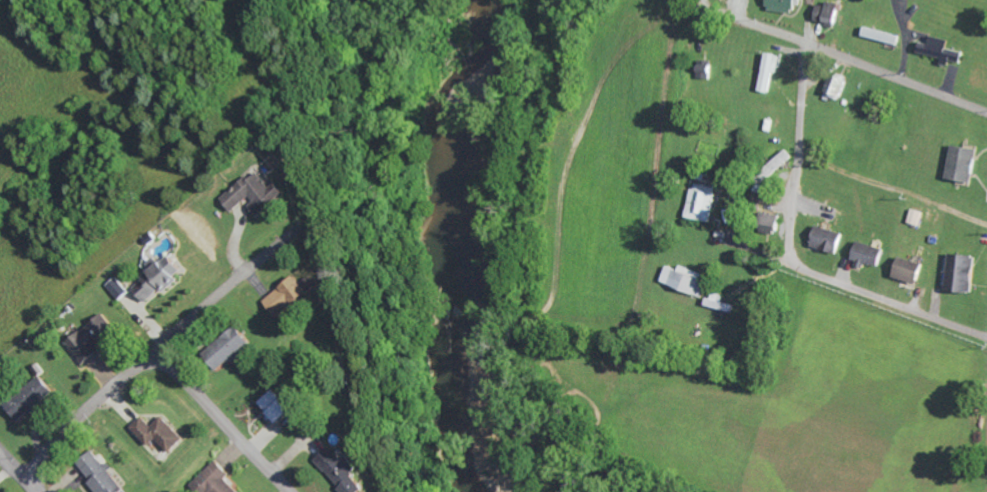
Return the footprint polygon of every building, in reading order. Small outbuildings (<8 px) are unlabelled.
[(770,7),(799,10),(801,0),(771,0),(770,7)] [(818,23),(841,24),(842,5),(818,4),(818,23)] [(865,37),(900,46),(903,37),(868,27),(865,37)] [(920,54),(955,61),(966,63),(968,52),(951,49),(953,40),(936,37),(934,44),(922,42),(920,54)] [(763,91),(775,93),(782,55),(771,53),(763,91)] [(716,67),(704,66),(703,77),(716,78),(716,67)] [(981,149),(955,146),(952,180),(977,183),(981,149)] [(262,215),(289,193),(280,182),(273,188),(261,173),(253,180),(250,177),(222,199),(233,212),(250,199),(262,215)] [(712,223),(720,188),(696,183),(688,217),(712,223)] [(922,226),(926,213),(915,210),(911,223),(922,226)] [(768,235),(784,236),(785,216),(769,214),(768,235)] [(813,246),(841,254),(847,234),(819,226),(813,246)] [(888,250),(861,241),(854,260),(881,270),(888,250)] [(136,287),(150,304),(181,279),(179,276),(186,270),(173,254),(164,262),(159,256),(150,264),(155,271),(136,287)] [(980,256),(953,255),(952,292),(978,293),(980,256)] [(896,277),(921,285),(928,265),(903,257),(896,277)] [(665,284),(708,296),(714,276),(684,267),(683,271),(670,267),(665,284)] [(280,319),(313,293),(299,276),(267,302),(280,319)] [(109,286),(121,300),(132,292),(120,277),(109,286)] [(121,336),(106,315),(69,341),(84,362),(121,336)] [(256,340),(241,324),(209,353),(224,369),(256,340)] [(43,374),(17,395),(8,383),(0,390),(0,402),(3,406),(7,403),(21,421),(57,393),(43,374)] [(299,408),(277,388),(263,403),(284,423),(299,408)] [(175,453),(189,439),(167,415),(156,426),(146,415),(135,426),(152,446),(161,438),(175,453)] [(333,446),(319,461),(353,491),(370,491),(374,487),(360,474),(367,467),(354,455),(349,461),(333,446)] [(103,491),(124,491),(128,488),(107,464),(107,465),(94,450),(78,464),(103,491)] [(232,473),(219,460),(200,480),(212,491),(242,491),(227,478),(232,473)]
